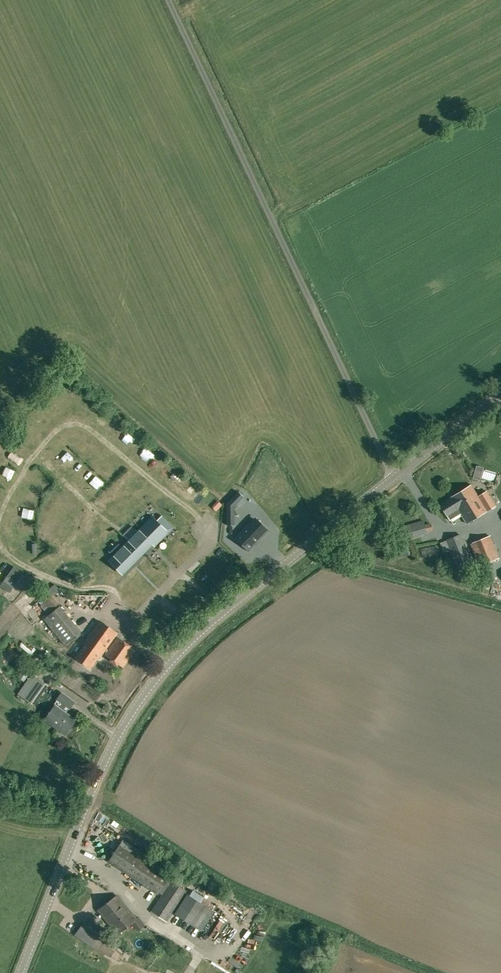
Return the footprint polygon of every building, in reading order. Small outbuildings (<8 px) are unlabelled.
[(461,491),(476,517),(495,506),(487,491),(478,497),(476,493),(471,485),(461,491)] [(229,501),(226,503),(227,525),(235,525),(234,507),(235,506),(244,497),(238,491),(229,501)] [(476,517),(461,491),(450,497),(451,498),(440,505),(446,516),(447,516),(450,520),(456,516),(453,512),(458,509),(466,524),(476,517)] [(152,516),(108,560),(123,574),(153,544),(155,546),(174,527),(162,515),(157,521),(152,516)] [(255,519),(248,526),(247,525),(234,538),(248,551),(268,531),(255,519)] [(426,532),(423,520),(396,528),(400,540),(426,532)] [(457,569),(472,563),(462,535),(446,540),(457,569)] [(478,564),(498,556),(490,536),(471,544),(478,564)] [(388,549),(398,546),(395,537),(385,539),(388,549)] [(174,549),(169,552),(172,558),(190,548),(186,542),(174,549)] [(397,558),(400,557),(412,554),(410,544),(397,547),(395,548),(397,558)] [(65,575),(75,566),(70,561),(60,569),(65,575)] [(24,573),(14,566),(0,585),(0,586),(10,593),(24,573)] [(40,606),(49,616),(46,618),(66,643),(81,630),(61,606),(46,588),(38,594),(45,603),(40,606)] [(103,653),(117,633),(100,620),(83,643),(85,644),(75,657),(90,668),(101,652),(103,653)] [(135,651),(117,637),(105,654),(123,667),(135,651)] [(44,692),(50,683),(45,680),(40,688),(44,692)] [(69,708),(74,701),(62,693),(57,699),(60,702),(57,706),(55,705),(45,720),(58,729),(60,727),(67,732),(75,720),(64,712),(68,707),(69,708)] [(173,873),(123,839),(109,861),(158,894),(173,873)] [(187,891),(172,881),(150,914),(164,924),(187,891)] [(202,931),(214,912),(187,894),(174,914),(202,931)] [(118,934),(137,919),(117,895),(99,910),(118,934)] [(99,952),(107,939),(84,923),(74,935),(99,952)]
